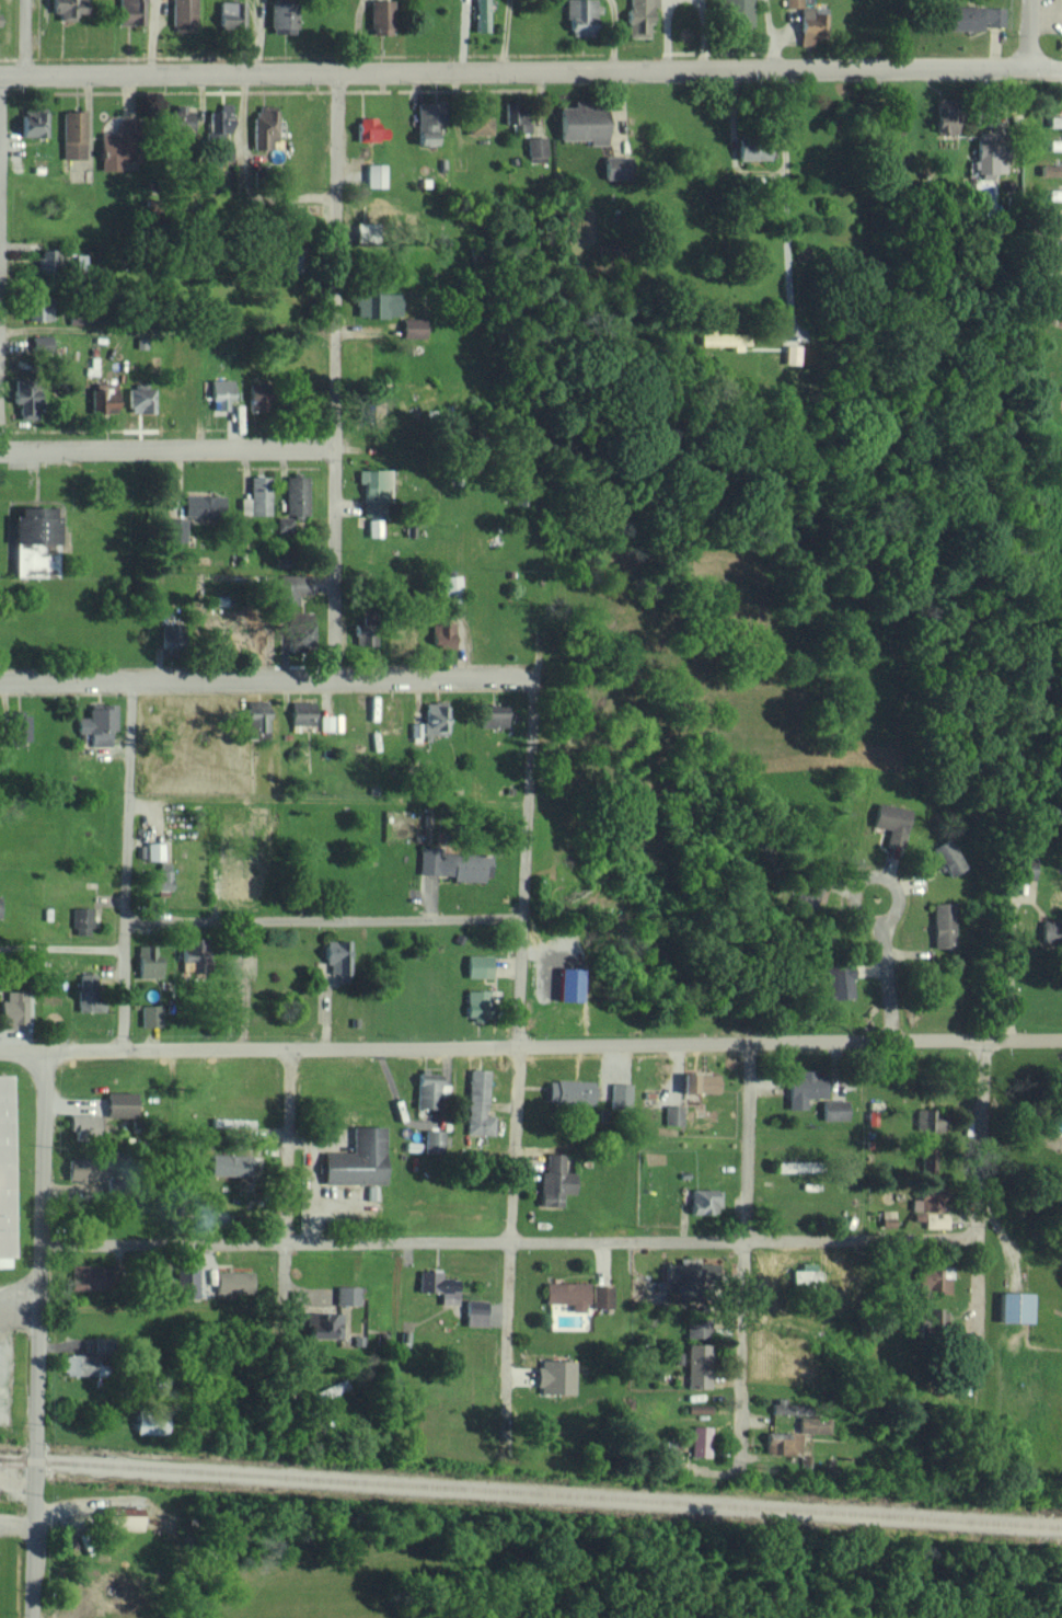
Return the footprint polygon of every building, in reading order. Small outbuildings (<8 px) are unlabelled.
[(84,0),(51,0),(51,10),(59,10),(59,19),(75,20),(75,12),(84,12),(84,0)] [(144,24),(144,0),(118,0),(118,23),(144,24)] [(196,27),(195,0),(171,0),(172,27),(196,27)] [(237,0),(219,0),(218,26),(243,27),(244,0),(237,0)] [(392,0),(370,0),(370,33),(393,33),(392,0)] [(487,0),(475,0),(476,30),(488,30),(487,0)] [(570,19),(569,33),(593,33),(594,0),(566,0),(565,18),(570,19)] [(628,36),(650,37),(650,6),(657,6),(657,0),(628,0),(628,36)] [(722,24),(750,25),(750,0),(722,0),(722,24)] [(294,33),(295,1),(270,1),(269,32),(294,33)] [(1004,6),(950,5),(950,29),(982,30),(982,25),(1004,25),(1004,6)] [(800,44),(816,44),(816,35),(825,35),(826,8),(800,7),(800,44)] [(491,133),(492,96),(471,95),(470,133),(491,133)] [(936,98),(937,132),(955,132),(954,98),(936,98)] [(216,132),(230,132),(230,103),(215,103),(216,132)] [(416,104),(417,136),(438,135),(438,104),(416,104)] [(587,139),(587,144),(604,144),(605,106),(559,105),(559,139),(587,139)] [(21,136),(46,135),(45,107),(20,108),(21,136)] [(190,107),(168,108),(169,135),(190,134),(190,107)] [(62,158),(84,158),(83,109),(61,110),(62,158)] [(275,109),(252,110),(253,148),(275,148),(275,109)] [(529,112),(511,111),(510,131),(528,131),(529,112)] [(378,135),(377,116),(357,117),(357,135),(378,135)] [(545,136),(527,136),(527,156),(546,155),(545,136)] [(738,159),(767,158),(767,139),(738,139),(738,159)] [(1048,139),(1048,150),(1061,150),(1061,139),(1048,139)] [(231,158),(231,140),(212,140),(211,158),(231,158)] [(629,156),(603,156),(603,179),(629,179),(629,156)] [(384,187),(384,163),(366,163),(366,186),(384,187)] [(1041,165),(1041,175),(1061,175),(1061,165),(1041,165)] [(1048,188),(1048,199),(1061,199),(1061,189),(1048,188)] [(1045,212),(1045,224),(1061,224),(1061,212),(1045,212)] [(1061,249),(1061,239),(1048,239),(1048,249),(1061,249)] [(56,248),(36,249),(38,270),(57,268),(56,248)] [(1048,263),(1049,275),(1061,275),(1061,263),(1048,263)] [(355,316),(399,316),(399,293),(355,292),(355,316)] [(32,319),(48,319),(49,295),(33,295),(32,319)] [(402,337),(424,338),(424,318),(402,318),(402,337)] [(50,353),(50,335),(32,335),(32,354),(50,353)] [(799,363),(799,344),(785,344),(784,363),(799,363)] [(210,408),(230,409),(231,379),(211,379),(210,408)] [(92,413),(116,412),(115,381),(91,382),(92,413)] [(18,418),(37,418),(36,382),(6,383),(6,408),(18,408),(18,418)] [(153,412),(153,387),(128,387),(128,406),(139,406),(139,412),(153,412)] [(248,391),(248,410),(266,410),(266,391),(248,391)] [(368,400),(369,421),(383,421),(383,400),(368,400)] [(390,469),(358,469),(358,483),(364,484),(363,499),(390,500),(390,469)] [(269,514),(269,475),(250,475),(249,496),(240,496),(240,513),(269,514)] [(285,514),(306,514),(307,475),(285,475),(285,514)] [(221,495),(184,494),(183,515),(221,516),(221,495)] [(57,543),(57,515),(51,515),(51,506),(19,506),(18,515),(13,514),(12,542),(57,543)] [(293,517),(277,517),(278,531),(294,530),(293,517)] [(184,541),(185,519),(169,518),(169,540),(184,541)] [(368,536),(381,535),(380,519),(367,519),(368,536)] [(274,588),(275,605),(298,604),(297,574),(279,575),(279,588),(274,588)] [(458,574),(440,575),(441,593),(459,593),(458,574)] [(313,613),(289,612),(288,648),(312,649),(313,613)] [(431,623),(432,647),(454,647),(454,622),(431,623)] [(355,644),(376,644),(375,626),(355,626),(355,644)] [(313,700),(291,701),(291,724),(313,724),(313,700)] [(447,702),(424,701),(423,733),(446,734),(447,702)] [(77,732),(91,732),(91,745),(110,744),(109,730),(115,730),(114,705),(88,705),(88,716),(77,716),(77,732)] [(506,726),(505,705),(481,705),(481,726),(506,726)] [(9,712),(10,743),(29,742),(28,711),(9,712)] [(320,730),(333,730),(333,715),(320,714),(320,730)] [(410,723),(412,740),(422,739),(420,722),(410,723)] [(872,825),(888,829),(885,843),(902,846),(910,809),(877,802),(872,825)] [(933,846),(948,876),(966,867),(951,837),(933,846)] [(144,858),(163,859),(164,842),(145,841),(144,858)] [(419,874),(452,875),(452,879),(489,880),(490,853),(419,851),(419,874)] [(169,862),(158,862),(159,870),(149,870),(150,890),(170,889),(169,862)] [(232,893),(258,894),(258,869),(233,868),(232,893)] [(803,878),(791,905),(810,913),(821,885),(803,878)] [(955,947),(954,902),(933,902),(934,947),(955,947)] [(72,907),(73,934),(91,934),(91,907),(72,907)] [(1061,941),(1061,924),(1042,924),(1042,940),(1061,941)] [(181,940),(182,971),(202,971),(200,939),(181,940)] [(326,974),(349,974),(349,940),(326,940),(326,974)] [(158,976),(157,944),(137,945),(138,977),(158,976)] [(466,977),(490,977),(491,955),(467,954),(466,977)] [(853,998),(851,963),(826,964),(827,998),(853,998)] [(99,973),(79,973),(78,1010),(98,1011),(99,973)] [(32,1028),(0,1028),(0,1000),(5,1000),(5,989),(33,989),(32,1028)] [(489,990),(467,990),(466,1019),(489,1020),(489,990)] [(141,1026),(161,1025),(160,1004),(140,1005),(141,1026)] [(493,1135),(494,1115),(486,1115),(488,1070),(469,1069),(466,1133),(493,1135)] [(416,1107),(438,1108),(439,1072),(417,1072),(416,1107)] [(788,1073),(788,1108),(805,1109),(805,1097),(824,1097),(825,1073),(788,1073)] [(9,1255),(0,1255),(0,1074),(7,1074),(9,1255)] [(687,1075),(688,1093),(719,1092),(718,1074),(687,1075)] [(548,1079),(547,1102),(592,1104),(592,1080),(548,1079)] [(629,1108),(630,1082),(610,1082),(609,1107),(629,1108)] [(106,1116),(135,1116),(135,1092),(107,1092),(106,1116)] [(822,1101),(822,1120),(847,1120),(846,1100),(822,1101)] [(927,1130),(928,1118),(936,1118),(936,1109),(917,1108),(916,1130),(927,1130)] [(102,1115),(70,1114),(69,1137),(101,1138),(102,1115)] [(252,1119),(212,1118),(212,1126),(251,1127),(252,1119)] [(323,1182),(383,1183),(383,1126),(352,1126),(352,1151),(323,1151),(323,1182)] [(443,1130),(425,1130),(424,1152),(443,1153),(443,1130)] [(210,1175),(249,1176),(249,1155),(210,1153),(210,1175)] [(540,1206),(562,1206),(562,1192),(574,1192),(575,1172),(563,1172),(564,1153),(547,1153),(546,1171),(541,1171),(540,1206)] [(776,1171),(812,1171),(812,1161),(776,1162),(776,1171)] [(67,1179),(102,1180),(102,1162),(68,1162),(67,1179)] [(690,1213),(719,1213),(718,1188),(690,1189),(690,1213)] [(945,1228),(946,1201),(911,1200),(911,1210),(914,1210),(914,1220),(924,1220),(924,1227),(945,1228)] [(894,1210),(881,1210),(881,1226),(895,1226),(894,1210)] [(694,1258),(679,1257),(679,1266),(668,1266),(668,1273),(673,1273),(673,1278),(716,1279),(717,1263),(693,1263),(694,1258)] [(791,1269),(792,1288),(818,1287),(817,1263),(800,1263),(800,1269),(791,1269)] [(99,1273),(89,1273),(89,1265),(70,1265),(70,1289),(99,1290),(99,1273)] [(949,1293),(949,1278),(943,1278),(943,1267),(917,1266),(916,1296),(930,1296),(930,1292),(949,1293)] [(196,1269),(183,1269),(184,1299),(197,1299),(196,1269)] [(419,1270),(418,1292),(441,1292),(440,1303),(457,1304),(458,1278),(439,1278),(439,1271),(419,1270)] [(250,1294),(251,1272),(215,1271),(215,1293),(250,1294)] [(545,1303),(571,1303),(571,1312),(587,1311),(587,1282),(544,1282),(545,1303)] [(358,1305),(359,1286),(336,1285),(335,1304),(358,1305)] [(611,1285),(592,1286),(593,1307),(612,1307),(611,1285)] [(1031,1322),(1032,1293),(1000,1292),(999,1322),(1031,1322)] [(484,1326),(486,1301),(466,1300),(465,1325),(484,1326)] [(947,1327),(947,1308),(921,1307),(921,1326),(947,1327)] [(341,1313),(307,1312),(306,1337),(340,1338),(341,1313)] [(686,1320),(686,1340),(710,1339),(709,1319),(686,1320)] [(687,1387),(709,1388),(710,1343),(687,1343),(687,1387)] [(93,1355),(61,1354),(60,1374),(92,1375),(93,1355)] [(575,1360),(538,1360),(537,1393),(574,1394),(575,1360)] [(792,1403),(772,1402),(772,1412),(792,1413),(792,1403)] [(710,1413),(710,1405),(688,1404),(688,1412),(710,1413)] [(134,1433),(166,1434),(167,1414),(135,1413),(134,1433)] [(799,1432),(831,1433),(831,1417),(799,1416),(799,1432)] [(710,1427),(692,1426),(691,1456),(710,1457),(710,1427)] [(801,1433),(766,1432),(765,1454),(800,1454),(801,1433)] [(138,1508),(104,1507),(104,1530),(138,1530),(138,1508)]
